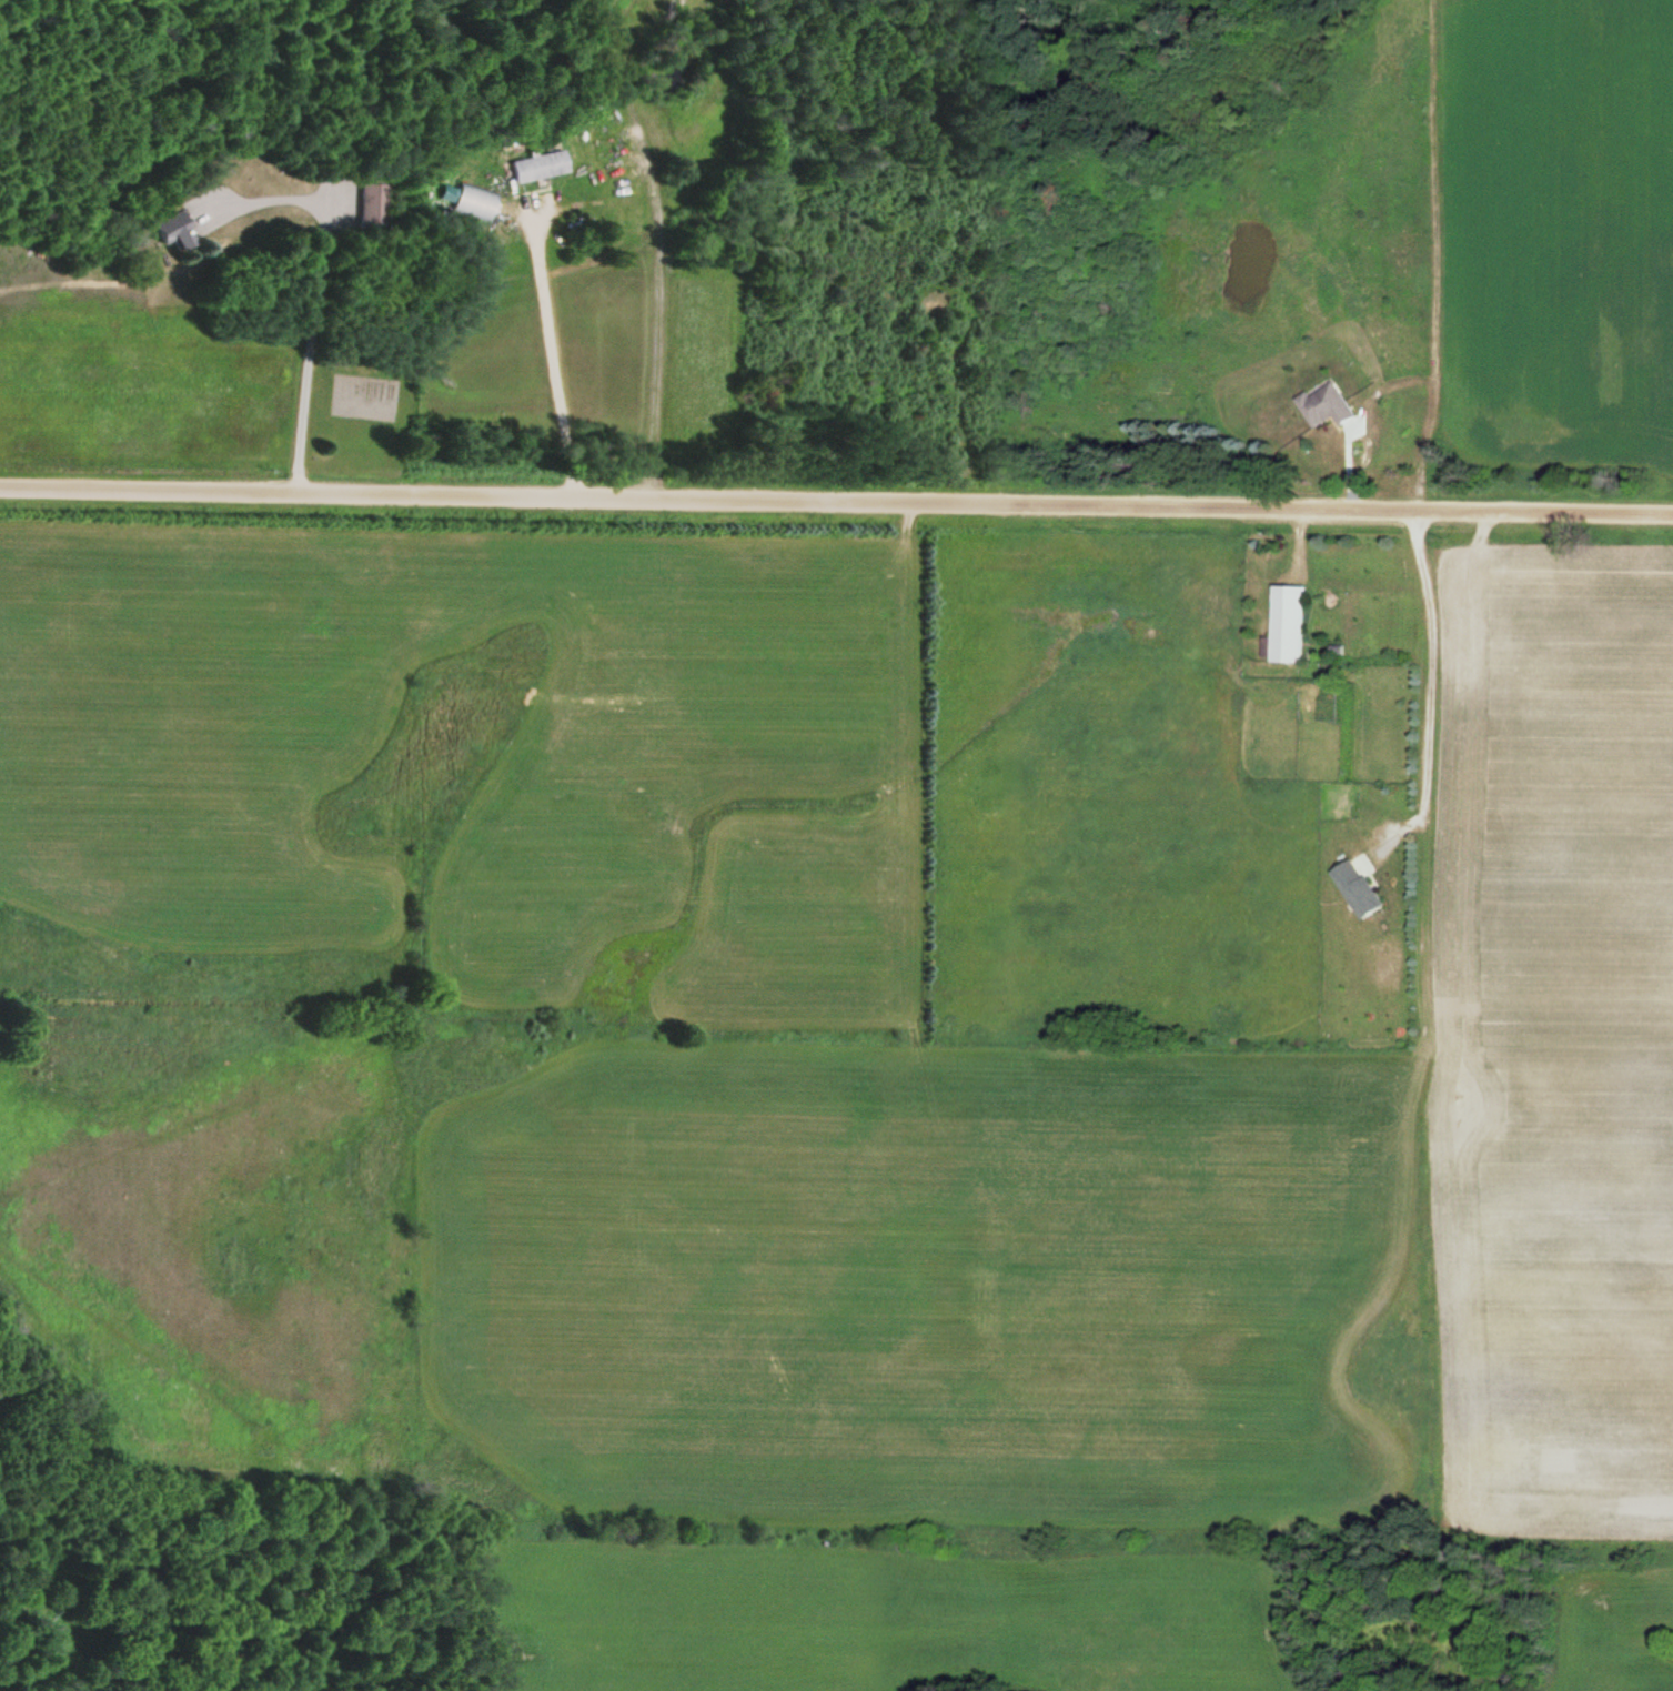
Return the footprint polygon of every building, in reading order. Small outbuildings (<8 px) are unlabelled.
[(516,183),(569,173),(565,150),(512,160),(516,183)] [(386,183),(359,183),(358,225),(386,226),(386,183)] [(458,189),(458,212),(488,211),(488,188),(458,189)] [(163,244),(173,238),(180,251),(198,241),(179,207),(151,222),(163,244)] [(1302,399),(1318,427),(1340,415),(1345,425),(1361,417),(1340,378),(1302,399)] [(1309,662),(1310,584),(1279,583),(1278,637),(1270,637),(1270,653),(1277,653),(1277,661),(1309,662)] [(1340,867),(1364,919),(1388,908),(1364,856),(1340,867)]
